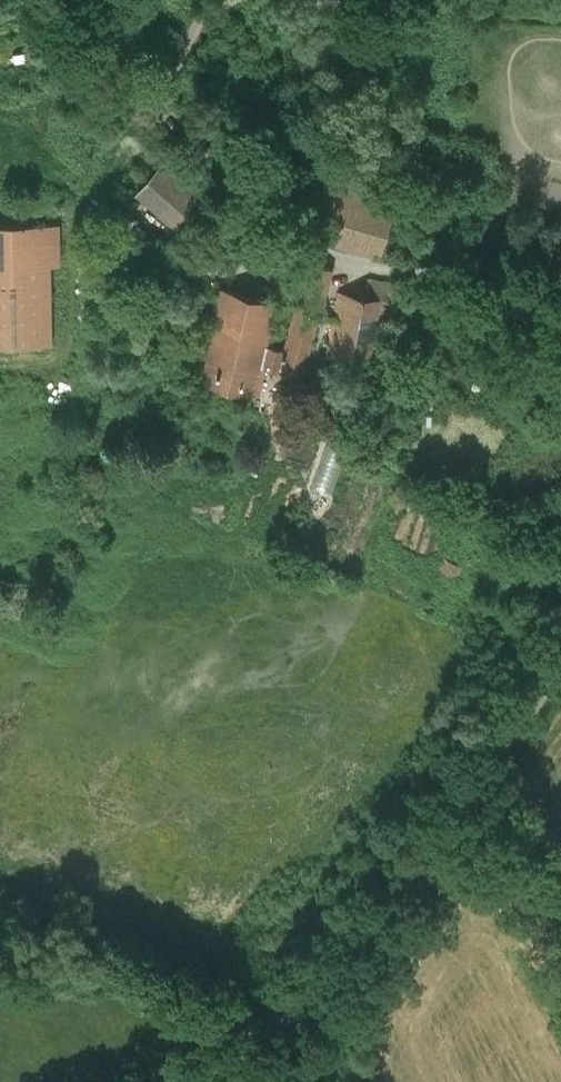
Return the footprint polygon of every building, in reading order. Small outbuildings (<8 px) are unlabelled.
[(214,205),(166,166),(140,197),(189,237),(214,205)] [(382,259),(400,190),(338,173),(318,240),(382,259)] [(53,342),(51,264),(61,264),(60,223),(0,224),(0,343),(53,342)] [(263,368),(269,369),(302,378),(319,313),(296,307),(285,350),(266,345),(278,303),(222,288),(198,379),(256,395),(263,368)] [(377,361),(387,299),(339,292),(327,352),(377,361)] [(447,557),(442,567),(459,575),(464,565),(447,557)]
